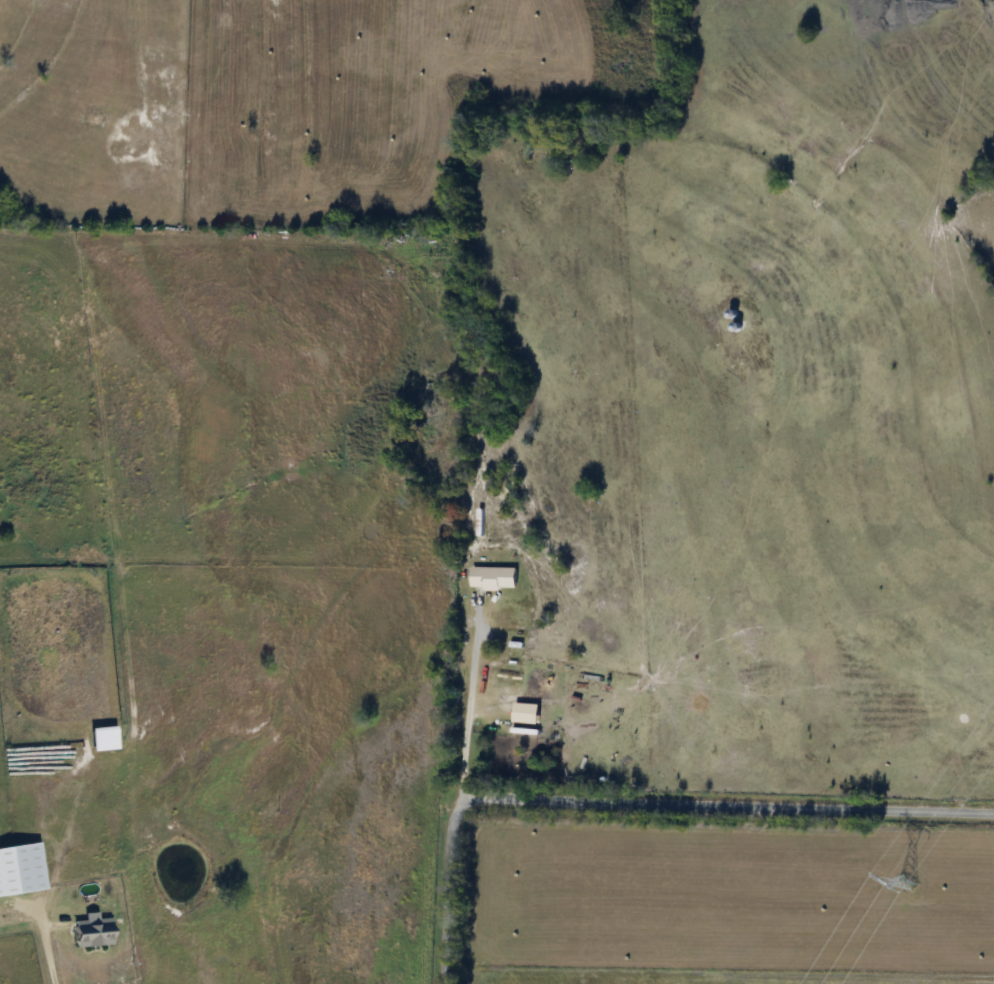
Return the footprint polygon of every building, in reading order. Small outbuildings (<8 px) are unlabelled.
[(519,568),(472,569),(473,591),(519,590),(519,568)] [(40,843),(0,848),(0,897),(46,890),(40,843)] [(111,919),(74,921),(76,948),(113,945),(111,919)]
